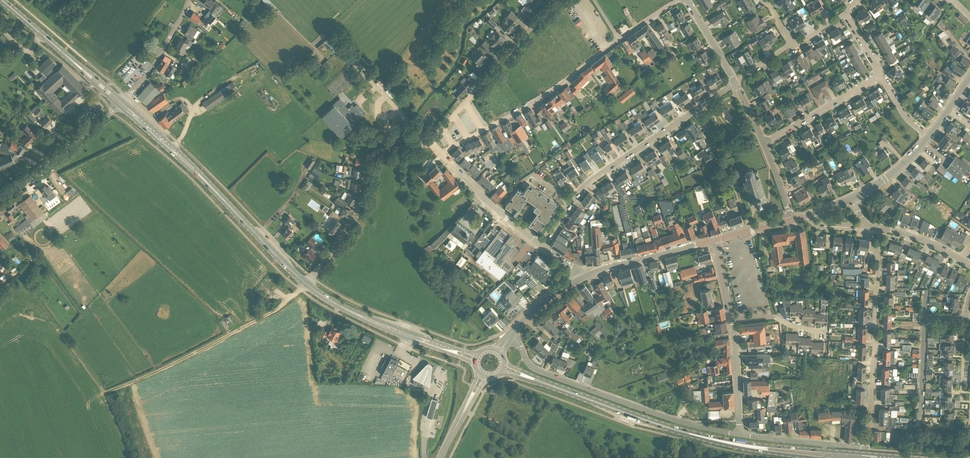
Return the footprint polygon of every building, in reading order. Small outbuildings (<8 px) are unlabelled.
[(221,6),(215,2),(212,0),(206,0),(204,3),(211,8),(209,10),(214,15),(221,6)] [(271,8),(274,5),(269,0),(263,0),(271,8)] [(529,1),(521,10),(527,16),(542,0),(528,0),(529,1)] [(710,0),(699,0),(700,3),(701,2),(705,9),(704,9),(713,4),(710,0)] [(738,1),(744,12),(749,9),(751,13),(756,10),(754,6),(755,5),(751,0),(740,0),(738,1)] [(785,11),(794,6),(796,5),(797,4),(794,0),(792,1),(791,0),(781,0),(779,1),(778,2),(780,7),(782,5),(785,11)] [(819,12),(824,9),(819,0),(816,0),(813,2),(814,4),(808,8),(812,15),(818,11),(819,12)] [(869,6),(874,13),(883,6),(884,7),(887,5),(883,0),(880,0),(879,1),(879,0),(874,0),(871,2),(872,3),(869,6)] [(921,2),(919,0),(913,6),(918,12),(921,9),(923,10),(924,11),(929,6),(927,5),(929,2),(927,0),(922,0),(921,2)] [(940,12),(941,10),(936,6),(933,10),(930,8),(924,16),(931,21),(933,17),(935,19),(936,17),(937,19),(938,18),(939,17),(940,16),(941,15),(941,14),(941,13),(942,12),(940,12)] [(859,14),(856,16),(857,18),(856,18),(857,19),(859,22),(863,19),(865,22),(872,17),(864,7),(858,12),(859,14)] [(493,8),(489,12),(492,17),(497,12),(493,8)] [(676,22),(678,26),(684,22),(683,19),(685,18),(681,10),(678,12),(677,9),(674,11),(675,14),(674,14),(678,21),(676,22)] [(217,17),(214,15),(209,10),(204,16),(205,17),(202,20),(208,26),(209,26),(217,17)] [(511,11),(505,17),(507,19),(508,20),(506,23),(504,22),(500,25),(509,34),(513,30),(513,31),(516,27),(519,23),(515,20),(518,17),(511,11)] [(206,29),(208,26),(202,20),(199,18),(200,17),(193,12),(189,17),(196,22),(203,26),(206,29)] [(722,25),(728,22),(722,12),(710,19),(714,25),(720,22),(722,25)] [(806,25),(805,22),(800,15),(789,21),(795,30),(801,27),(802,27),(806,25)] [(765,24),(763,20),(762,18),(759,20),(756,16),(746,22),(752,32),(763,25),(765,24)] [(490,18),(487,21),(493,28),(497,24),(490,18)] [(936,24),(941,29),(946,24),(941,19),(936,24)] [(662,38),(666,36),(669,34),(669,33),(667,30),(662,22),(655,27),(660,35),(662,38)] [(688,23),(686,25),(684,22),(678,26),(676,27),(678,31),(680,30),(684,36),(693,31),(688,23)] [(648,24),(641,29),(645,35),(657,51),(664,46),(648,24)] [(190,25),(186,31),(184,34),(191,39),(194,36),(196,37),(200,32),(200,31),(198,30),(190,25)] [(469,31),(476,37),(478,35),(471,29),(469,31)] [(837,29),(830,33),(833,37),(835,40),(838,39),(838,38),(839,37),(841,40),(842,39),(846,37),(842,30),(839,32),(837,29)] [(505,37),(496,30),(488,40),(496,47),(498,45),(500,46),(504,41),(502,40),(505,37)] [(877,40),(889,33),(888,32),(883,35),(881,31),(874,36),(877,40)] [(731,48),(740,42),(734,32),(722,39),(725,43),(727,41),(729,44),(728,44),(731,48)] [(641,42),(639,39),(635,33),(628,38),(632,45),(631,45),(635,51),(637,50),(637,49),(642,45),(641,43),(641,42)] [(773,41),(777,39),(773,33),(770,35),(769,34),(759,41),(765,51),(769,48),(767,46),(774,42),(773,41)] [(887,40),(889,39),(890,39),(888,35),(889,34),(889,33),(877,40),(878,42),(880,45),(887,40)] [(2,35),(0,36),(0,41),(9,50),(13,46),(2,35)] [(693,49),(695,53),(701,49),(699,47),(702,45),(697,37),(687,44),(691,50),(693,49)] [(186,51),(187,52),(191,46),(194,43),(187,38),(185,41),(181,39),(176,46),(178,48),(177,51),(184,55),(186,51)] [(325,41),(335,51),(337,49),(328,38),(325,41)] [(819,48),(818,49),(821,54),(822,53),(823,54),(827,51),(824,47),(827,45),(823,38),(816,43),(819,48)] [(882,49),(894,42),(893,41),(891,42),(889,39),(887,40),(880,45),(879,45),(882,49)] [(951,51),(955,56),(957,58),(960,59),(959,62),(967,66),(967,65),(968,65),(969,63),(969,61),(969,60),(963,57),(964,55),(961,52),(961,51),(955,47),(956,44),(955,42),(954,43),(951,39),(948,41),(951,46),(952,45),(953,46),(950,50),(951,51)] [(317,48),(328,59),(321,65),(326,71),(332,65),(335,68),(337,66),(340,70),(347,63),(341,57),(339,53),(340,52),(338,50),(335,52),(324,41),(317,48)] [(482,51),(474,61),(479,66),(483,62),(484,60),(488,56),(485,54),(486,52),(491,47),(484,41),(480,46),(483,49),(482,51)] [(628,47),(624,41),(621,43),(625,49),(627,53),(631,50),(628,47)] [(843,53),(843,54),(855,47),(852,42),(845,47),(847,50),(843,53)] [(888,52),(891,50),(892,49),(890,46),(894,43),(894,42),(882,49),(885,53),(888,51),(888,52)] [(831,55),(835,52),(831,45),(827,47),(831,55)] [(812,56),(815,61),(821,57),(816,48),(813,50),(811,47),(804,51),(809,58),(812,56)] [(857,52),(858,51),(855,47),(843,54),(844,55),(848,52),(850,55),(853,53),(854,54),(857,52)] [(652,58),(657,55),(652,48),(647,51),(652,58)] [(653,61),(645,49),(639,53),(647,65),(653,61)] [(705,50),(703,52),(701,49),(695,53),(697,56),(696,57),(700,64),(703,62),(705,64),(709,62),(707,59),(710,58),(705,50)] [(608,95),(621,84),(609,67),(612,65),(608,58),(613,55),(610,50),(591,65),(587,68),(591,74),(601,66),(607,75),(604,77),(610,84),(603,90),(608,95)] [(886,59),(898,52),(897,50),(893,53),(891,50),(888,52),(888,51),(885,53),(883,54),(886,59)] [(748,64),(753,61),(747,51),(734,58),(739,68),(742,66),(743,66),(742,63),(746,61),(748,64)] [(859,56),(857,52),(854,54),(853,53),(850,55),(849,56),(851,59),(847,62),(848,63),(859,56)] [(901,56),(898,52),(886,59),(889,63),(896,59),(899,57),(901,56)] [(366,62),(359,54),(355,57),(363,65),(366,62)] [(810,66),(805,58),(803,59),(799,54),(792,59),(797,66),(799,70),(803,67),(804,69),(810,66)] [(59,65),(49,56),(38,67),(48,78),(36,89),(45,99),(53,92),(63,82),(66,85),(63,87),(68,93),(60,100),(67,107),(78,96),(86,88),(68,71),(68,70),(63,65),(62,64),(59,68),(57,66),(59,65)] [(187,56),(181,63),(188,68),(193,60),(187,56)] [(855,65),(862,61),(859,56),(848,63),(848,64),(853,62),(855,65)] [(169,63),(163,59),(157,68),(164,72),(169,63)] [(865,65),(862,61),(855,65),(857,68),(852,71),(853,72),(865,65)] [(782,73),(786,80),(795,74),(788,62),(782,66),(785,72),(782,73)] [(165,73),(170,78),(176,68),(170,64),(165,73)] [(956,64),(953,68),(947,64),(944,69),(952,73),(954,71),(960,75),(964,69),(956,64)] [(860,74),(867,70),(865,65),(853,72),(854,73),(858,70),(860,74)] [(177,70),(182,74),(185,69),(180,66),(177,70)] [(707,69),(712,77),(716,84),(722,80),(717,74),(715,75),(712,70),(714,68),(712,66),(707,69)] [(894,78),(897,82),(900,80),(905,76),(901,71),(899,73),(895,66),(892,68),(892,69),(888,71),(893,79),(894,78)] [(772,76),(769,78),(775,87),(778,85),(777,83),(783,80),(777,69),(770,73),(772,76)] [(950,77),(952,73),(944,69),(942,73),(947,76),(945,78),(948,80),(946,83),(953,87),(956,82),(950,77)] [(570,89),(572,90),(575,95),(579,91),(578,90),(588,80),(587,79),(590,77),(585,71),(581,73),(572,83),(574,85),(570,89)] [(807,78),(810,83),(823,77),(821,71),(807,78)] [(9,77),(13,81),(18,75),(14,72),(9,77)] [(463,84),(454,94),(459,98),(465,92),(467,90),(468,89),(468,88),(472,84),(472,85),(476,81),(471,76),(467,80),(468,81),(464,85),(463,84)] [(842,82),(839,76),(835,79),(835,80),(832,82),(833,83),(831,84),(834,89),(836,88),(837,90),(840,88),(841,87),(842,88),(846,85),(843,81),(842,82)] [(712,77),(707,81),(708,83),(711,88),(716,84),(712,77)] [(765,91),(766,93),(772,90),(766,80),(754,88),(758,95),(765,91)] [(829,86),(826,80),(811,89),(817,99),(822,96),(824,98),(830,95),(826,88),(829,86)] [(942,84),(937,80),(934,85),(941,90),(939,93),(946,98),(950,92),(943,87),(941,86),(942,84)] [(154,85),(150,82),(138,97),(147,105),(150,103),(161,91),(154,85)] [(238,89),(233,82),(202,103),(208,110),(238,89)] [(707,91),(704,86),(702,83),(696,87),(701,94),(707,91)] [(691,91),(696,98),(701,94),(696,87),(691,91)] [(575,95),(572,90),(568,93),(565,88),(562,90),(558,93),(565,102),(572,98),(572,97),(575,95)] [(631,88),(618,98),(622,103),(635,93),(631,88)] [(877,89),(872,92),(876,99),(878,102),(879,102),(880,103),(882,102),(882,101),(882,100),(883,99),(886,97),(883,92),(880,93),(877,89)] [(772,90),(766,93),(761,96),(763,100),(759,102),(763,109),(771,105),(768,99),(771,97),(769,94),(773,92),(772,90)] [(60,100),(53,92),(45,99),(59,113),(66,107),(67,107),(60,100)] [(686,92),(680,96),(685,103),(690,99),(686,92)] [(876,99),(872,92),(868,95),(870,99),(868,101),(872,108),(875,106),(874,104),(878,102),(876,99)] [(163,93),(150,103),(147,105),(154,113),(169,101),(163,93)] [(566,103),(565,102),(558,93),(555,96),(554,96),(547,101),(548,101),(544,103),(552,114),(556,111),(552,106),(554,104),(558,109),(566,103)] [(668,102),(672,99),(668,94),(665,95),(663,96),(665,99),(668,102)] [(796,100),(800,107),(803,105),(805,109),(812,105),(806,94),(796,100)] [(934,94),(926,103),(934,109),(938,105),(936,103),(939,100),(934,94)] [(675,99),(679,106),(685,103),(680,96),(675,99)] [(340,98),(333,104),(334,105),(322,116),(342,137),(354,126),(353,125),(358,120),(357,118),(361,114),(356,108),(355,106),(354,107),(352,104),(349,107),(340,98)] [(869,109),(872,108),(868,101),(865,102),(863,98),(858,100),(863,111),(868,108),(869,109)] [(863,111),(858,100),(853,103),(856,108),(853,109),(856,115),(859,113),(859,114),(864,111),(863,111)] [(924,100),(924,101),(919,107),(916,110),(917,110),(914,113),(921,119),(922,117),(924,118),(924,117),(927,119),(930,116),(929,116),(932,113),(925,107),(926,106),(924,100)] [(965,101),(961,108),(963,109),(965,111),(969,114),(969,105),(965,101)] [(670,102),(665,106),(670,113),(675,109),(670,102)] [(544,103),(538,107),(538,108),(535,110),(539,114),(543,111),(547,117),(550,121),(554,118),(544,103)] [(180,105),(167,116),(172,123),(186,112),(185,112),(188,109),(184,104),(181,106),(180,105)] [(792,105),(789,107),(784,110),(783,110),(788,118),(797,112),(792,105)] [(575,115),(578,112),(573,106),(570,108),(575,115)] [(664,117),(670,113),(665,106),(659,109),(664,117)] [(856,115),(853,109),(850,111),(848,106),(843,109),(849,119),(854,116),(855,118),(857,117),(856,115)] [(44,119),(40,122),(45,127),(52,120),(47,115),(42,111),(39,107),(33,112),(37,116),(39,114),(44,119)] [(529,120),(534,127),(539,124),(542,122),(538,116),(535,118),(531,109),(525,112),(529,120)] [(838,118),(841,123),(849,119),(843,109),(838,112),(841,116),(838,118)] [(648,114),(643,117),(639,111),(637,113),(642,122),(645,120),(649,127),(654,123),(650,116),(648,114)] [(655,112),(650,116),(654,123),(660,120),(655,112)] [(638,121),(634,124),(633,124),(634,126),(639,133),(644,130),(640,123),(642,122),(637,113),(634,115),(638,121)] [(775,118),(772,113),(765,118),(768,124),(773,121),(774,124),(783,119),(780,115),(775,118)] [(28,114),(26,116),(33,123),(36,119),(31,114),(29,116),(28,114)] [(172,123),(167,116),(166,115),(162,117),(159,114),(156,116),(165,128),(172,123)] [(530,129),(534,127),(529,120),(527,121),(521,114),(516,117),(521,124),(521,125),(525,132),(528,130),(525,126),(528,124),(530,129)] [(839,127),(832,115),(826,119),(828,121),(824,124),(829,133),(839,127)] [(623,130),(625,129),(621,123),(618,118),(614,121),(617,126),(619,125),(622,131),(623,130)] [(548,119),(544,122),(549,129),(552,126),(548,119)] [(525,132),(521,125),(514,129),(509,121),(502,124),(507,133),(510,132),(517,143),(528,136),(525,132)] [(569,127),(565,122),(559,126),(564,131),(569,127)] [(825,129),(820,122),(816,125),(818,129),(815,131),(818,136),(821,135),(820,132),(825,129)] [(946,133),(956,140),(958,137),(953,133),(955,131),(958,133),(961,129),(951,122),(946,129),(948,130),(946,133)] [(694,124),(685,129),(688,133),(686,135),(689,140),(695,136),(701,132),(699,129),(698,130),(694,124)] [(21,141),(26,146),(32,140),(36,135),(26,125),(21,131),(26,136),(21,141)] [(500,143),(504,150),(505,151),(513,145),(509,137),(505,139),(498,126),(492,130),(500,143)] [(629,130),(634,137),(639,133),(634,126),(629,130)] [(816,138),(818,136),(815,131),(813,133),(810,128),(805,131),(809,138),(814,135),(816,138)] [(679,139),(686,135),(688,133),(685,129),(676,135),(679,139)] [(495,143),(488,132),(488,131),(483,135),(490,147),(493,151),(495,150),(497,154),(499,153),(502,151),(501,151),(503,149),(498,141),(495,143)] [(618,147),(624,143),(618,134),(613,138),(609,131),(606,133),(610,140),(612,143),(615,141),(618,147)] [(624,133),(622,131),(618,134),(624,143),(629,140),(624,133)] [(803,138),(801,140),(802,142),(804,145),(807,144),(807,145),(812,142),(809,138),(805,131),(801,134),(803,138)] [(601,138),(597,132),(592,136),(596,141),(601,138)] [(700,148),(706,143),(703,139),(705,138),(702,132),(701,132),(695,136),(697,139),(695,141),(700,148)] [(949,146),(954,149),(958,144),(945,134),(938,143),(947,149),(949,146)] [(480,149),(484,146),(479,139),(475,142),(477,145),(479,148),(480,149)] [(669,140),(664,144),(668,151),(670,153),(676,150),(669,140)] [(784,143),(785,143),(786,146),(779,150),(783,157),(786,155),(788,158),(795,153),(790,146),(793,145),(790,140),(784,143)] [(12,141),(10,145),(8,148),(15,152),(19,145),(19,144),(12,141)] [(475,151),(479,148),(477,145),(475,142),(474,141),(470,143),(472,146),(472,147),(474,149),(475,151)] [(566,144),(562,146),(564,150),(571,145),(569,141),(566,143),(566,144)] [(470,152),(474,149),(472,147),(472,146),(470,143),(469,142),(465,146),(467,149),(470,152)] [(3,143),(1,148),(7,150),(12,152),(11,154),(14,162),(15,163),(19,156),(17,155),(18,153),(20,154),(25,148),(19,145),(15,152),(8,148),(10,145),(3,143)] [(614,150),(610,144),(609,143),(604,147),(608,154),(614,150)] [(668,151),(664,144),(659,147),(663,154),(668,151)] [(872,154),(875,158),(877,156),(881,161),(888,154),(890,152),(887,149),(885,150),(880,144),(878,146),(875,148),(877,151),(872,154)] [(597,163),(603,159),(600,155),(604,153),(599,146),(596,148),(598,152),(592,156),(597,163)] [(1,148),(0,147),(0,153),(5,155),(0,157),(0,168),(14,162),(11,154),(12,152),(7,150),(1,148)] [(461,157),(463,159),(465,157),(470,153),(470,152),(467,149),(463,152),(458,148),(452,154),(458,160),(461,157)] [(680,157),(682,159),(686,157),(681,149),(677,152),(680,157)] [(654,150),(649,154),(654,161),(657,165),(661,162),(665,167),(668,165),(662,156),(659,158),(654,150)] [(708,163),(716,158),(711,151),(707,155),(703,150),(697,154),(704,165),(707,163),(708,163)] [(363,159),(357,158),(357,154),(353,153),(352,161),(356,161),(355,164),(362,165),(363,159)] [(585,171),(592,166),(589,162),(592,160),(588,153),(584,156),(586,159),(580,163),(585,171)] [(654,161),(649,154),(644,157),(649,164),(654,161)] [(664,155),(662,156),(668,165),(670,164),(664,155)] [(953,174),(961,180),(969,169),(969,167),(961,160),(956,156),(946,169),(953,174)] [(468,161),(465,157),(463,159),(459,163),(463,167),(468,161)] [(860,160),(861,161),(856,165),(862,175),(868,171),(866,168),(870,165),(864,157),(860,160)] [(969,167),(969,166),(969,162),(963,157),(961,160),(969,167)] [(316,161),(310,158),(305,166),(310,169),(316,161)] [(792,171),(799,167),(795,160),(794,161),(792,158),(784,163),(786,166),(788,165),(792,171)] [(936,170),(943,176),(944,175),(949,179),(953,174),(946,169),(940,164),(937,168),(925,159),(920,164),(928,170),(930,167),(935,171),(936,170)] [(472,164),(468,161),(463,167),(467,171),(468,170),(470,167),(469,167),(472,164)] [(641,162),(636,165),(640,172),(645,169),(641,162)] [(477,167),(473,163),(472,164),(469,167),(470,167),(468,170),(471,173),(477,167)] [(579,174),(572,164),(563,170),(570,180),(579,174)] [(743,180),(744,185),(750,204),(754,203),(754,204),(761,202),(762,202),(762,200),(766,199),(757,170),(757,169),(756,169),(756,168),(755,167),(755,166),(754,166),(754,165),(753,165),(752,165),(752,164),(751,164),(750,164),(750,165),(749,165),(748,165),(747,166),(747,167),(746,168),(746,166),(736,169),(738,177),(740,176),(742,181),(743,180)] [(429,172),(423,178),(436,195),(438,192),(444,199),(461,186),(454,179),(446,168),(441,173),(448,181),(439,189),(432,181),(442,171),(436,165),(429,172)] [(638,185),(641,183),(638,180),(641,178),(640,176),(642,175),(640,172),(636,165),(631,169),(637,178),(634,180),(638,185)] [(355,166),(350,166),(350,171),(353,172),(353,175),(361,176),(362,169),(354,168),(355,166)] [(314,167),(310,173),(314,175),(319,179),(323,172),(314,167)] [(481,170),(477,167),(471,173),(475,177),(481,170)] [(841,184),(855,177),(853,173),(850,167),(843,170),(844,173),(837,176),(839,180),(841,184)] [(911,172),(918,178),(923,173),(916,167),(911,172)] [(563,183),(562,180),(566,178),(561,171),(554,176),(560,185),(563,183)] [(626,172),(621,175),(625,182),(627,185),(628,185),(632,182),(633,182),(632,181),(631,179),(626,172)] [(927,173),(925,175),(926,175),(924,178),(925,179),(925,180),(928,182),(932,177),(927,173)] [(482,174),(477,180),(480,184),(486,177),(482,174)] [(800,182),(803,187),(807,185),(810,184),(809,181),(808,181),(804,175),(800,177),(799,174),(791,179),(793,182),(792,183),(794,186),(800,182)] [(625,182),(621,175),(616,179),(619,183),(616,185),(623,195),(626,193),(622,188),(627,185),(625,182)] [(828,186),(831,183),(827,176),(821,179),(823,183),(817,187),(822,195),(827,192),(828,194),(831,192),(828,186)] [(490,181),(486,177),(480,184),(484,187),(490,181)] [(909,188),(914,183),(907,177),(902,182),(909,188)] [(353,179),(349,179),(348,182),(349,182),(349,184),(352,185),(352,188),(359,189),(360,182),(353,182),(353,179)] [(492,179),(490,181),(484,187),(488,191),(494,185),(495,187),(498,185),(495,183),(496,182),(492,179)] [(621,197),(623,195),(616,185),(614,186),(611,182),(606,185),(610,192),(612,195),(617,192),(621,197)] [(918,182),(915,185),(924,192),(927,188),(918,182)] [(43,205),(48,211),(60,202),(52,191),(48,185),(46,187),(44,184),(40,188),(46,195),(50,200),(43,205)] [(520,190),(520,191),(518,189),(519,189),(506,207),(514,213),(516,215),(528,199),(536,205),(534,209),(538,212),(529,224),(540,232),(559,205),(559,204),(558,205),(557,204),(557,203),(550,198),(547,202),(545,200),(549,196),(540,190),(539,191),(530,184),(524,192),(520,190)] [(606,185),(601,189),(594,193),(599,196),(605,201),(607,199),(605,195),(610,192),(606,185)] [(800,203),(810,198),(807,192),(810,190),(807,185),(803,187),(798,190),(800,194),(796,196),(800,203)] [(895,192),(893,195),(906,204),(908,201),(904,198),(909,190),(900,185),(898,188),(900,189),(897,193),(895,192)] [(495,203),(507,191),(502,186),(490,198),(495,203)] [(339,200),(340,201),(345,204),(347,201),(353,205),(356,199),(353,197),(354,196),(348,192),(344,199),(341,197),(339,200)] [(589,192),(585,197),(592,202),(596,198),(589,192)] [(29,217),(26,219),(14,228),(18,233),(43,214),(30,196),(19,204),(29,217)] [(893,200),(887,196),(884,199),(883,197),(880,200),(879,200),(878,201),(878,203),(877,203),(884,210),(889,206),(892,209),(895,206),(891,202),(893,200)] [(592,202),(585,197),(581,202),(588,207),(592,202)] [(343,205),(345,204),(336,199),(333,203),(342,208),(338,214),(343,217),(345,214),(346,215),(347,215),(348,215),(349,213),(348,212),(350,209),(343,205)] [(13,209),(16,207),(11,200),(6,203),(7,204),(4,206),(10,213),(14,210),(13,209)] [(674,232),(667,234),(671,244),(686,238),(684,233),(679,220),(671,200),(669,200),(658,200),(663,213),(667,224),(668,226),(667,226),(669,230),(673,229),(674,232)] [(736,203),(735,200),(728,202),(731,210),(733,209),(735,212),(739,210),(737,207),(736,207),(735,204),(736,203)] [(718,212),(724,209),(721,204),(715,206),(718,212)] [(907,209),(903,206),(899,220),(902,220),(901,222),(909,224),(909,223),(911,216),(910,216),(905,215),(907,209)] [(577,207),(574,212),(582,217),(585,212),(577,207)] [(326,213),(332,217),(335,212),(330,208),(326,213)] [(711,235),(711,236),(721,233),(720,228),(715,217),(715,218),(712,210),(702,214),(706,222),(710,220),(713,228),(709,229),(711,235)] [(915,218),(916,214),(911,211),(910,216),(911,216),(909,223),(911,223),(911,225),(918,227),(921,219),(915,218)] [(583,218),(582,217),(574,212),(571,217),(578,222),(576,224),(577,225),(582,228),(583,229),(585,227),(581,224),(584,219),(583,218)] [(740,213),(729,217),(730,223),(732,227),(743,223),(742,218),(740,213)] [(655,223),(662,221),(660,214),(652,216),(655,223)] [(719,216),(717,217),(720,227),(730,223),(729,217),(727,214),(723,216),(724,220),(721,221),(719,216)] [(294,227),(292,226),(296,222),(291,218),(288,215),(283,220),(287,224),(285,226),(287,228),(285,230),(286,231),(283,234),(288,238),(294,232),(291,230),(294,227)] [(687,218),(690,225),(691,225),(697,223),(694,215),(687,218)] [(592,247),(592,255),(593,264),(600,264),(599,254),(599,247),(601,247),(601,244),(604,244),(604,243),(606,243),(603,219),(595,220),(595,216),(590,221),(592,247)] [(337,229),(336,228),(340,222),(333,217),(324,228),(333,234),(337,229)] [(577,225),(576,224),(569,219),(565,225),(574,231),(577,225)] [(930,223),(924,219),(921,226),(920,230),(926,232),(927,232),(932,234),(934,229),(928,227),(930,223)] [(435,249),(448,237),(464,249),(466,247),(468,245),(474,237),(469,233),(467,231),(457,223),(455,225),(453,223),(447,229),(444,233),(431,245),(435,249)] [(701,233),(698,233),(699,238),(709,236),(706,224),(699,226),(701,233)] [(695,236),(691,225),(690,225),(683,228),(685,234),(687,239),(695,236)] [(652,226),(649,227),(649,228),(654,240),(657,249),(663,247),(663,246),(660,237),(659,238),(655,228),(653,229),(652,226)] [(509,235),(501,228),(499,231),(491,241),(485,248),(476,259),(475,259),(479,262),(479,263),(483,266),(483,265),(491,272),(490,272),(494,276),(495,275),(499,278),(505,271),(507,272),(507,273),(514,265),(505,256),(514,245),(513,245),(516,241),(517,241),(512,237),(513,237),(510,234),(509,235)] [(497,229),(495,231),(492,228),(488,234),(486,237),(491,241),(499,231),(497,229)] [(572,235),(571,233),(570,233),(563,228),(555,239),(550,246),(563,254),(568,247),(564,244),(568,239),(572,242),(574,240),(571,236),(572,235)] [(950,230),(946,228),(940,239),(947,242),(948,240),(952,242),(951,243),(960,247),(967,234),(962,232),(960,236),(956,234),(957,232),(951,229),(950,230)] [(798,230),(794,231),(793,231),(772,234),(772,239),(773,246),(769,247),(770,252),(771,252),(772,259),(770,259),(771,266),(776,265),(776,266),(799,263),(798,263),(809,261),(805,234),(804,229),(798,230)] [(15,237),(11,231),(6,236),(10,241),(15,237)] [(486,237),(488,234),(483,231),(473,244),(475,246),(475,247),(471,251),(466,247),(464,249),(472,255),(476,259),(485,248),(480,244),(486,237)] [(646,242),(646,243),(649,251),(656,249),(653,241),(652,242),(648,231),(643,233),(646,242)] [(660,237),(663,246),(671,244),(667,234),(660,237)] [(813,247),(814,247),(820,247),(820,248),(829,248),(829,241),(826,241),(826,234),(823,234),(823,236),(816,236),(816,239),(815,239),(815,243),(814,243),(813,247)] [(2,250),(8,244),(0,235),(0,248),(2,250)] [(315,242),(317,241),(312,236),(306,243),(311,248),(316,243),(315,242)] [(842,252),(842,251),(843,245),(841,245),(842,236),(833,236),(833,245),(833,249),(838,250),(837,251),(842,252)] [(480,244),(485,248),(491,241),(486,237),(480,244)] [(639,238),(643,253),(649,251),(646,243),(646,242),(644,243),(642,237),(639,238)] [(845,250),(849,251),(849,255),(854,256),(855,249),(853,249),(853,242),(852,242),(852,237),(846,237),(845,245),(846,245),(845,250)] [(577,246),(577,250),(577,252),(579,252),(579,257),(582,259),(581,264),(586,264),(593,264),(592,255),(592,247),(585,248),(585,251),(584,251),(585,255),(582,256),(581,252),(581,238),(577,238),(577,245),(577,246)] [(620,251),(620,249),(618,242),(617,242),(616,238),(609,239),(610,243),(610,244),(602,245),(603,250),(612,248),(613,253),(620,251)] [(635,241),(638,254),(643,253),(639,238),(636,239),(637,240),(635,241)] [(854,269),(855,263),(855,262),(865,264),(867,250),(869,241),(860,240),(856,239),(855,249),(854,256),(853,263),(844,263),(841,262),(840,269),(845,269),(845,274),(858,274),(858,269),(854,269)] [(627,242),(622,243),(623,248),(622,249),(620,249),(620,251),(621,257),(623,257),(636,255),(634,246),(633,246),(633,247),(630,248),(630,247),(628,247),(627,242)] [(895,251),(897,244),(890,242),(887,253),(894,255),(895,251)] [(897,244),(895,251),(901,253),(903,245),(897,244)] [(573,252),(573,251),(573,250),(568,246),(568,247),(563,254),(564,256),(565,256),(567,257),(569,259),(572,260),(573,257),(574,255),(573,252)] [(314,256),(317,254),(310,248),(308,251),(305,249),(302,252),(305,254),(303,257),(306,260),(307,259),(310,262),(315,257),(314,256)] [(913,257),(916,250),(910,248),(907,255),(913,257)] [(573,251),(573,252),(574,255),(573,257),(572,260),(581,264),(582,259),(579,257),(579,252),(577,252),(577,250),(573,251)] [(915,268),(918,269),(922,260),(919,259),(922,252),(916,250),(913,257),(911,261),(917,263),(915,268)] [(713,263),(710,253),(705,254),(698,257),(700,264),(705,262),(706,265),(713,263)] [(468,259),(461,254),(455,263),(461,268),(468,259)] [(550,267),(551,266),(542,259),(537,255),(534,259),(535,259),(530,265),(527,263),(523,267),(528,271),(540,281),(541,280),(545,282),(550,275),(551,275),(554,270),(553,269),(550,267)] [(679,268),(676,255),(672,256),(669,257),(664,258),(667,271),(679,268)] [(922,260),(918,269),(922,271),(924,266),(929,268),(934,258),(928,255),(925,261),(922,260)] [(936,268),(940,261),(934,258),(929,268),(934,271),(932,276),(934,277),(938,269),(936,268)] [(887,269),(895,269),(896,263),(898,263),(898,261),(898,260),(894,260),(888,260),(888,262),(887,269)] [(659,269),(657,261),(649,263),(651,270),(648,271),(649,276),(654,275),(653,270),(659,269)] [(527,272),(528,271),(523,267),(518,262),(513,268),(521,277),(515,283),(519,287),(526,283),(531,288),(537,283),(530,276),(527,272)] [(647,279),(642,265),(634,267),(639,284),(648,281),(647,279)] [(944,280),(945,276),(948,271),(949,268),(944,265),(943,268),(940,267),(937,273),(936,276),(944,280)] [(687,278),(687,277),(697,275),(695,266),(680,270),(682,280),(687,278)] [(716,277),(716,274),(715,270),(714,270),(713,266),(708,267),(709,271),(703,272),(703,273),(697,274),(698,277),(694,278),(695,282),(705,279),(706,280),(712,278),(716,277)] [(634,282),(630,268),(618,272),(622,285),(634,282)] [(951,285),(952,283),(956,276),(958,272),(953,270),(951,272),(948,271),(945,276),(944,280),(943,281),(951,285)] [(663,273),(663,274),(668,288),(674,287),(669,271),(663,273)] [(604,278),(607,285),(614,282),(610,274),(604,278)] [(959,277),(956,276),(952,283),(955,284),(956,284),(961,286),(965,278),(960,275),(959,277)] [(658,288),(655,282),(654,276),(647,279),(648,281),(651,290),(652,293),(657,291),(656,288),(658,288)] [(860,281),(856,281),(846,281),(846,287),(847,287),(854,288),(860,288),(860,285),(868,285),(868,277),(860,277),(860,281)] [(516,288),(507,278),(504,281),(514,291),(516,288)] [(607,291),(601,282),(601,281),(594,285),(600,295),(594,299),(599,304),(610,298),(609,296),(607,291)] [(705,289),(700,290),(702,302),(703,302),(704,304),(706,304),(706,307),(714,305),(709,282),(704,283),(705,289)] [(572,297),(589,318),(590,319),(597,314),(599,316),(600,315),(603,319),(604,319),(605,320),(606,320),(607,322),(610,319),(607,316),(603,311),(599,304),(594,299),(594,298),(593,298),(585,286),(580,290),(589,302),(585,304),(576,294),(572,297)] [(514,305),(517,302),(520,299),(520,298),(523,295),(518,291),(516,293),(512,289),(505,296),(506,297),(501,302),(500,302),(497,304),(501,309),(505,306),(508,309),(509,307),(510,308),(513,306),(512,305),(513,304),(514,305)] [(624,290),(619,291),(627,307),(628,307),(624,290)] [(895,296),(905,297),(906,291),(897,291),(894,291),(894,292),(890,292),(890,296),(886,295),(885,302),(893,302),(894,295),(895,295),(895,296)] [(950,302),(959,302),(960,297),(957,297),(957,294),(953,294),(945,293),(945,296),(950,296),(950,302)] [(585,321),(589,318),(572,297),(565,302),(565,303),(557,310),(566,321),(573,315),(571,313),(567,316),(563,311),(568,306),(573,312),(574,312),(575,314),(573,315),(578,320),(582,317),(585,321)] [(787,315),(789,315),(790,305),(790,301),(783,301),(783,303),(784,306),(779,307),(781,315),(783,315),(782,316),(787,316),(787,315)] [(952,311),(957,311),(957,309),(958,309),(958,303),(959,303),(959,302),(950,302),(944,302),(944,305),(949,305),(949,308),(952,308),(952,311)] [(708,318),(708,317),(698,320),(699,324),(709,321),(718,319),(725,318),(723,306),(715,307),(716,314),(714,314),(714,316),(708,318)] [(609,307),(603,311),(607,316),(613,312),(609,307)] [(491,323),(492,325),(499,318),(492,310),(483,318),(489,325),(491,323)] [(557,310),(551,315),(557,322),(559,319),(563,324),(566,321),(557,310)] [(313,317),(311,322),(320,326),(322,320),(313,317)] [(555,332),(557,334),(560,331),(560,330),(558,328),(557,329),(547,319),(540,326),(541,326),(543,324),(553,334),(555,332)] [(594,323),(603,334),(610,342),(613,339),(603,326),(602,327),(597,320),(594,323)] [(599,337),(603,334),(594,323),(592,324),(593,325),(592,325),(594,327),(590,331),(589,330),(588,331),(591,334),(592,334),(598,341),(601,339),(599,337)] [(768,335),(767,325),(767,324),(739,327),(739,333),(754,332),(754,339),(750,339),(751,341),(747,341),(747,347),(764,346),(764,352),(770,352),(769,345),(772,345),(772,341),(770,341),(770,335),(768,335)] [(332,326),(329,333),(324,330),(321,335),(325,337),(326,336),(336,340),(339,335),(338,334),(339,332),(336,330),(336,329),(332,326)] [(576,341),(579,337),(567,326),(564,329),(563,327),(560,330),(560,331),(564,335),(567,337),(569,335),(576,341)] [(540,335),(547,342),(549,340),(542,333),(540,335)] [(865,340),(866,333),(858,333),(853,333),(852,337),(845,336),(844,340),(844,342),(851,342),(854,342),(854,340),(865,340)] [(940,341),(954,341),(954,339),(956,339),(957,333),(946,333),(946,338),(940,338),(940,341)] [(723,353),(720,354),(720,357),(730,355),(730,343),(728,337),(723,338),(715,340),(717,348),(723,347),(723,353)] [(544,346),(538,340),(532,347),(538,352),(544,346)] [(944,344),(944,350),(953,350),(955,350),(955,344),(954,344),(954,341),(940,341),(940,344),(944,344)] [(543,357),(547,353),(549,351),(544,346),(538,352),(543,357)] [(941,355),(940,355),(940,358),(946,358),(951,358),(951,356),(953,356),(953,350),(944,350),(944,355),(941,355)] [(562,355),(560,358),(557,367),(564,369),(565,366),(571,368),(577,361),(562,355)] [(758,367),(758,363),(770,362),(770,355),(756,355),(756,357),(748,357),(748,367),(753,367),(758,367)] [(560,358),(557,357),(553,356),(550,364),(557,367),(560,358)] [(727,368),(724,369),(724,373),(732,373),(730,356),(716,358),(717,364),(707,367),(708,374),(719,373),(718,365),(726,364),(727,368)] [(386,359),(384,362),(381,367),(385,369),(385,370),(382,369),(380,373),(382,374),(382,375),(389,379),(393,373),(404,378),(408,371),(397,365),(399,361),(391,357),(389,361),(386,359)] [(587,365),(584,373),(590,376),(594,367),(597,368),(597,369),(599,365),(601,359),(595,357),(593,362),(588,361),(587,365)] [(943,367),(945,367),(949,367),(953,367),(953,361),(951,361),(951,358),(946,358),(946,361),(944,360),(943,367)] [(425,364),(412,377),(429,385),(431,367),(431,365),(430,364),(429,363),(427,363),(426,363),(425,364)] [(611,365),(607,376),(621,381),(625,370),(611,365)] [(635,377),(644,372),(641,366),(632,370),(635,377)] [(945,367),(944,372),(946,372),(945,375),(950,375),(951,373),(954,373),(954,367),(953,367),(949,367),(945,367)] [(357,380),(361,382),(365,375),(360,372),(357,380)] [(657,376),(658,380),(669,376),(668,372),(657,376)] [(865,379),(865,373),(857,372),(857,376),(854,376),(854,378),(853,378),(852,383),(855,384),(856,379),(865,379)] [(722,385),(733,384),(732,377),(732,374),(708,376),(708,386),(722,385)] [(939,383),(943,383),(952,384),(952,378),(950,378),(950,375),(945,375),(945,377),(940,377),(939,383)] [(759,391),(770,391),(768,380),(751,380),(750,380),(743,380),(743,393),(751,393),(751,388),(759,388),(759,391)] [(945,389),(945,392),(950,392),(950,390),(952,390),(952,384),(943,383),(942,389),(945,389)] [(732,384),(722,385),(723,400),(711,401),(708,401),(709,409),(734,407),(732,384)] [(707,385),(700,386),(701,401),(710,400),(709,399),(708,399),(707,385)] [(767,407),(771,407),(775,406),(773,400),(776,391),(770,391),(759,391),(759,394),(769,394),(767,407)] [(939,400),(940,400),(943,400),(949,401),(949,400),(952,401),(953,395),(950,395),(950,392),(945,392),(945,394),(943,394),(943,397),(939,397),(939,400)] [(426,417),(432,419),(438,400),(432,399),(426,417)] [(941,409),(945,409),(952,409),(952,407),(955,407),(955,401),(952,401),(949,400),(949,401),(943,400),(940,400),(940,403),(941,403),(941,409)] [(900,407),(890,406),(890,409),(880,409),(880,416),(889,417),(891,417),(891,410),(900,410),(900,407)] [(758,419),(765,419),(765,417),(764,411),(766,411),(766,408),(757,409),(758,419)] [(798,421),(800,436),(807,436),(808,436),(815,436),(815,437),(816,437),(821,437),(822,429),(810,428),(807,409),(796,411),(797,420),(797,421),(798,421)] [(832,424),(841,423),(841,410),(831,411),(831,409),(817,410),(818,421),(831,420),(832,424)] [(944,414),(941,414),(941,417),(944,417),(954,418),(955,418),(955,412),(952,412),(952,409),(945,409),(944,414)] [(708,410),(708,419),(721,419),(721,410),(708,410)] [(855,412),(841,410),(841,423),(841,425),(846,425),(844,441),(852,441),(854,421),(855,412)] [(792,420),(797,420),(796,411),(790,412),(791,417),(784,418),(785,432),(793,431),(792,420)] [(895,427),(900,427),(901,424),(895,424),(896,417),(891,417),(889,417),(889,424),(889,427),(895,427)] [(953,424),(954,418),(944,417),(944,423),(946,423),(946,426),(951,426),(951,424),(953,424)] [(759,428),(758,423),(767,422),(767,419),(765,419),(758,419),(757,419),(757,421),(749,422),(750,429),(754,428),(754,429),(755,429),(755,428),(759,428)] [(874,439),(885,440),(884,443),(889,443),(890,437),(886,437),(887,430),(885,430),(884,432),(875,432),(874,439)]
